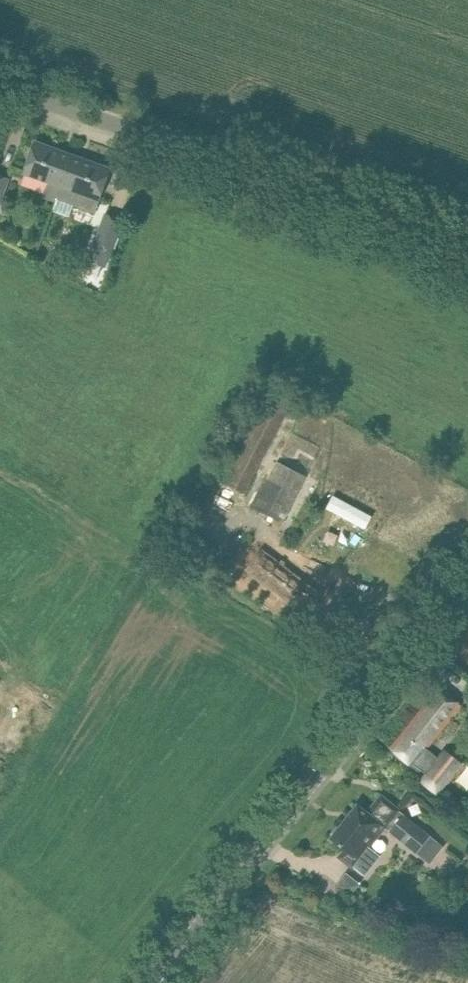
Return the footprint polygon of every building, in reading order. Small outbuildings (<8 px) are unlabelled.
[(72,156),(35,143),(24,172),(50,181),(48,186),(60,190),(72,156)] [(60,190),(57,200),(93,213),(109,169),(72,156),(60,190)] [(0,176),(0,201),(8,178),(0,176)] [(122,220),(106,214),(86,262),(103,269),(122,220)] [(277,461),(253,507),(282,523),(306,477),(277,461)] [(260,549),(244,572),(306,617),(323,594),(260,549)] [(427,747),(460,704),(439,687),(391,747),(420,770),(421,769),(427,773),(439,756),(427,747)] [(461,762),(445,749),(421,779),(438,792),(461,762)] [(430,835),(381,795),(367,813),(357,805),(331,838),(345,849),(340,856),(353,867),(354,865),(363,872),(377,854),(368,847),(384,827),(417,853),(417,852),(429,862),(443,845),(430,835)]
